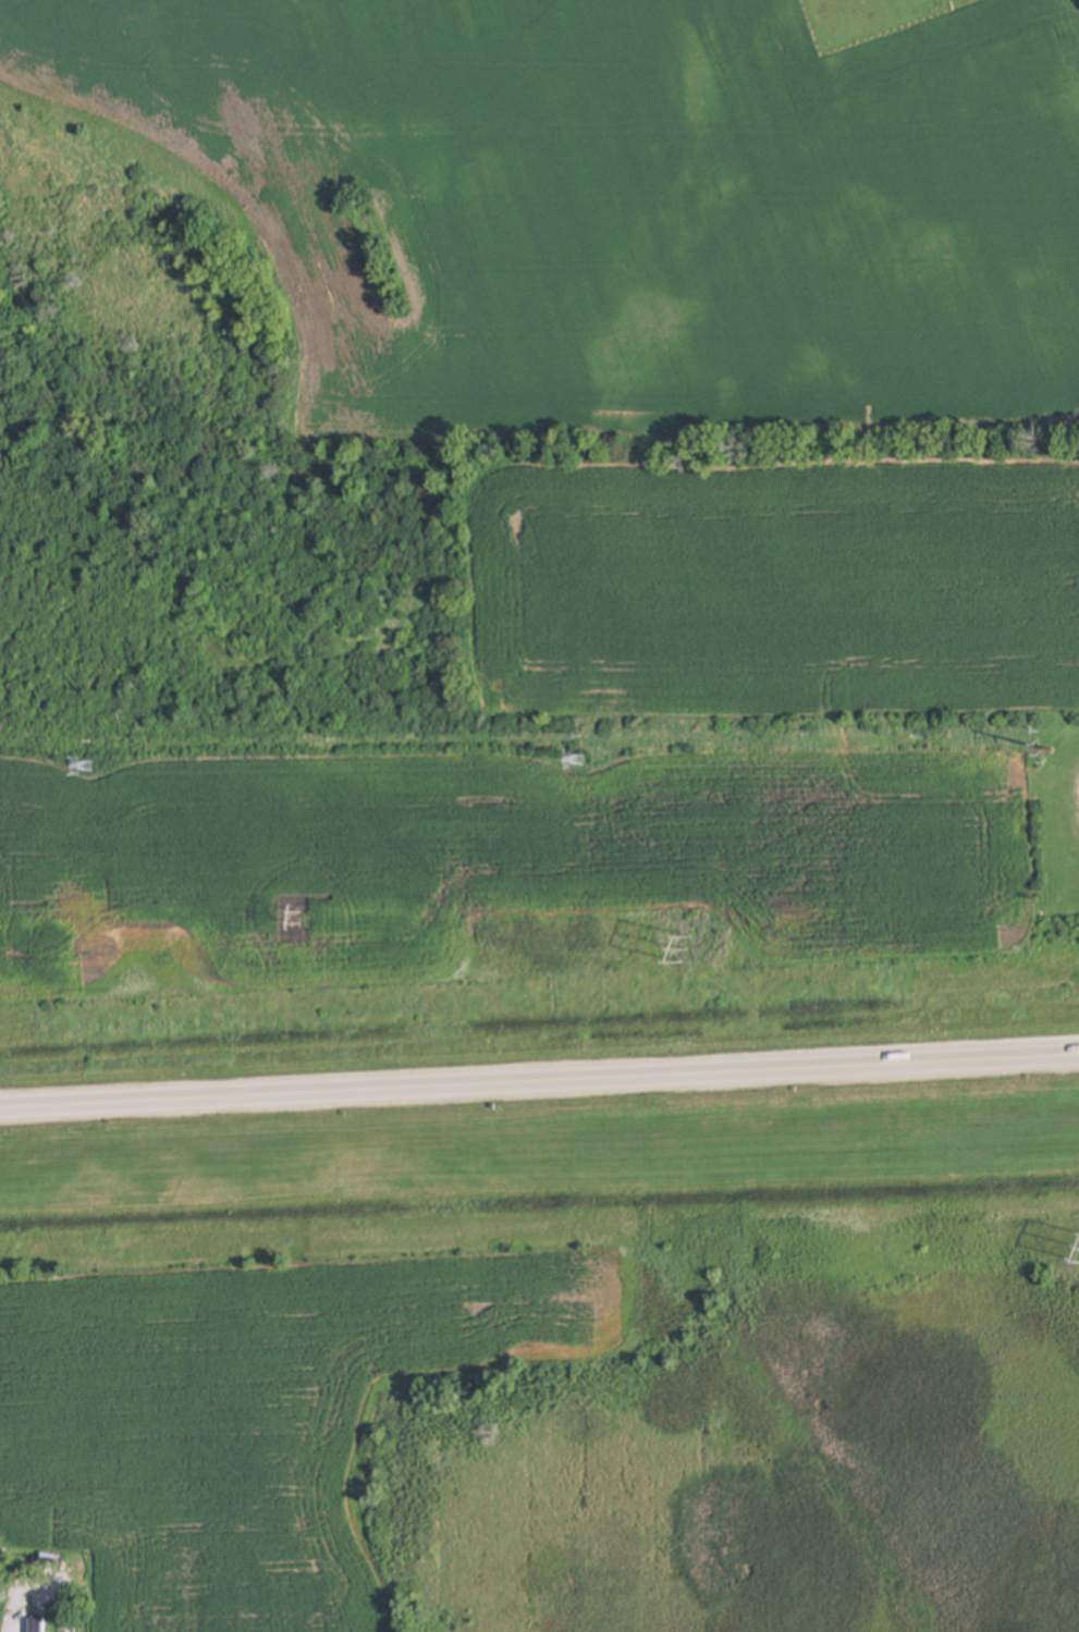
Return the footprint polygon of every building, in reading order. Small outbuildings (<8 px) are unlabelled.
[(45,1619),(28,1618),(28,1631),(44,1631),(45,1619)]
